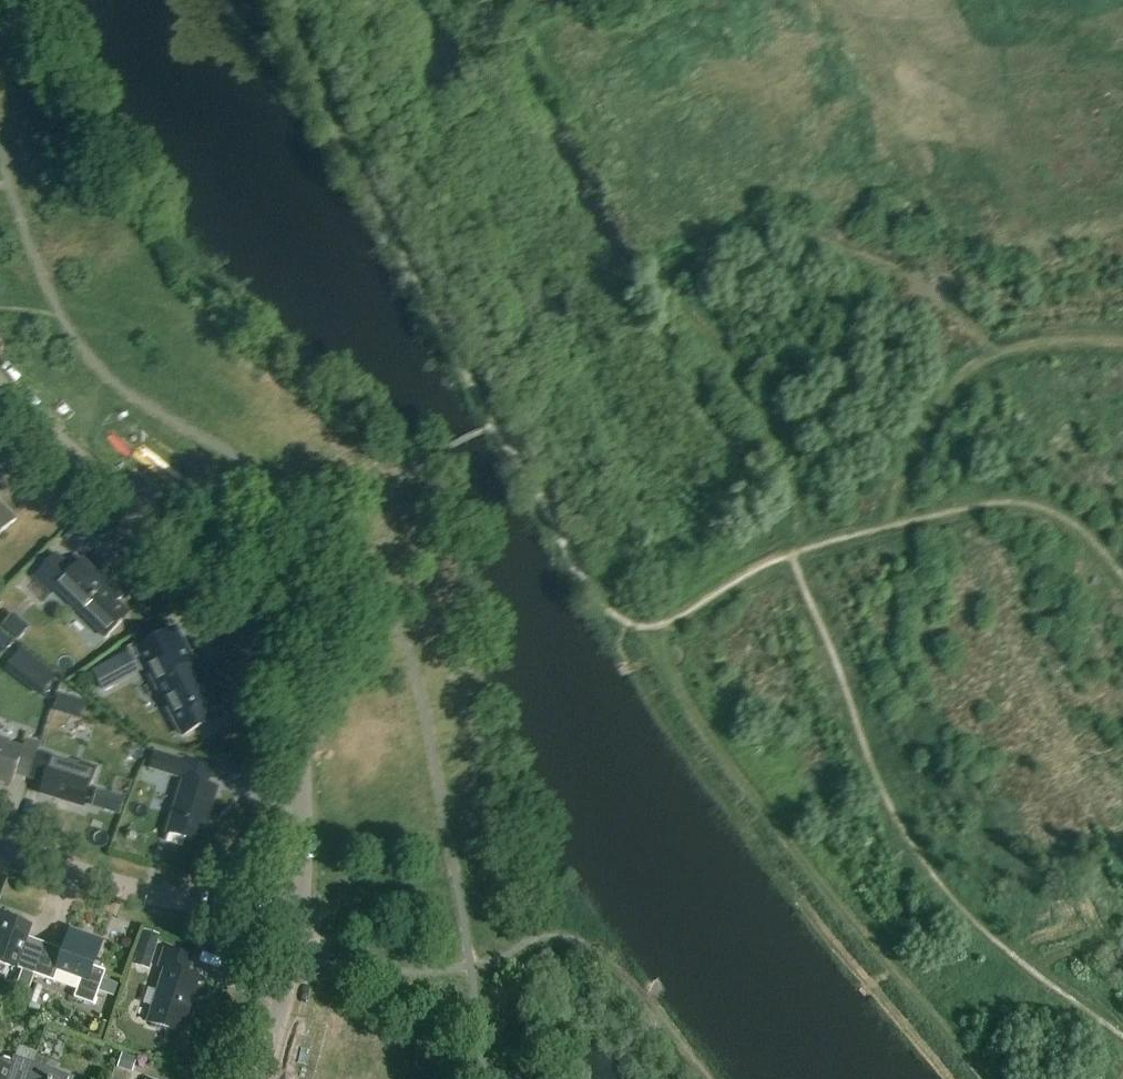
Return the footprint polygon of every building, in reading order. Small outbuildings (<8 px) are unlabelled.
[(17,520),(0,504),(0,537),(17,520)] [(58,590),(95,626),(107,639),(122,623),(110,611),(121,599),(83,561),(73,571),(56,555),(35,577),(53,595),(58,590)] [(215,700),(187,649),(177,654),(168,636),(138,652),(184,737),(213,721),(205,706),(215,700)] [(129,654),(95,672),(104,689),(138,671),(129,654)] [(30,780),(42,742),(27,737),(22,751),(0,744),(0,782),(13,786),(16,775),(30,780)] [(42,742),(30,780),(45,784),(41,795),(85,808),(97,770),(80,765),(79,769),(38,756),(42,742)] [(149,770),(185,781),(169,834),(170,835),(169,839),(171,844),(180,846),(184,844),(185,839),(201,844),(218,790),(208,787),(214,770),(186,761),(155,752),(149,770)] [(99,791),(95,806),(120,814),(124,799),(99,791)] [(22,973),(18,985),(31,989),(35,977),(46,945),(27,939),(31,926),(0,915),(0,962),(15,968),(15,970),(22,973)] [(46,945),(35,977),(53,984),(54,982),(78,990),(75,998),(95,1005),(106,971),(92,966),(100,942),(72,932),(65,952),(46,945)] [(158,947),(141,941),(132,964),(150,971),(158,947)] [(181,1034),(198,979),(187,975),(192,958),(164,949),(159,966),(165,968),(148,1023),(181,1034)] [(105,979),(100,992),(114,997),(119,984),(105,979)] [(36,1005),(43,988),(36,986),(29,1003),(31,1004),(29,1009),(39,1013),(41,1006),(36,1005)] [(123,1054),(118,1067),(133,1072),(138,1059),(123,1054)] [(0,1062),(0,1078),(30,1078),(35,1064),(16,1058),(14,1061),(6,1058),(1,1060),(0,1062)] [(30,1078),(70,1078),(71,1075),(43,1067),(35,1064),(30,1078)]
